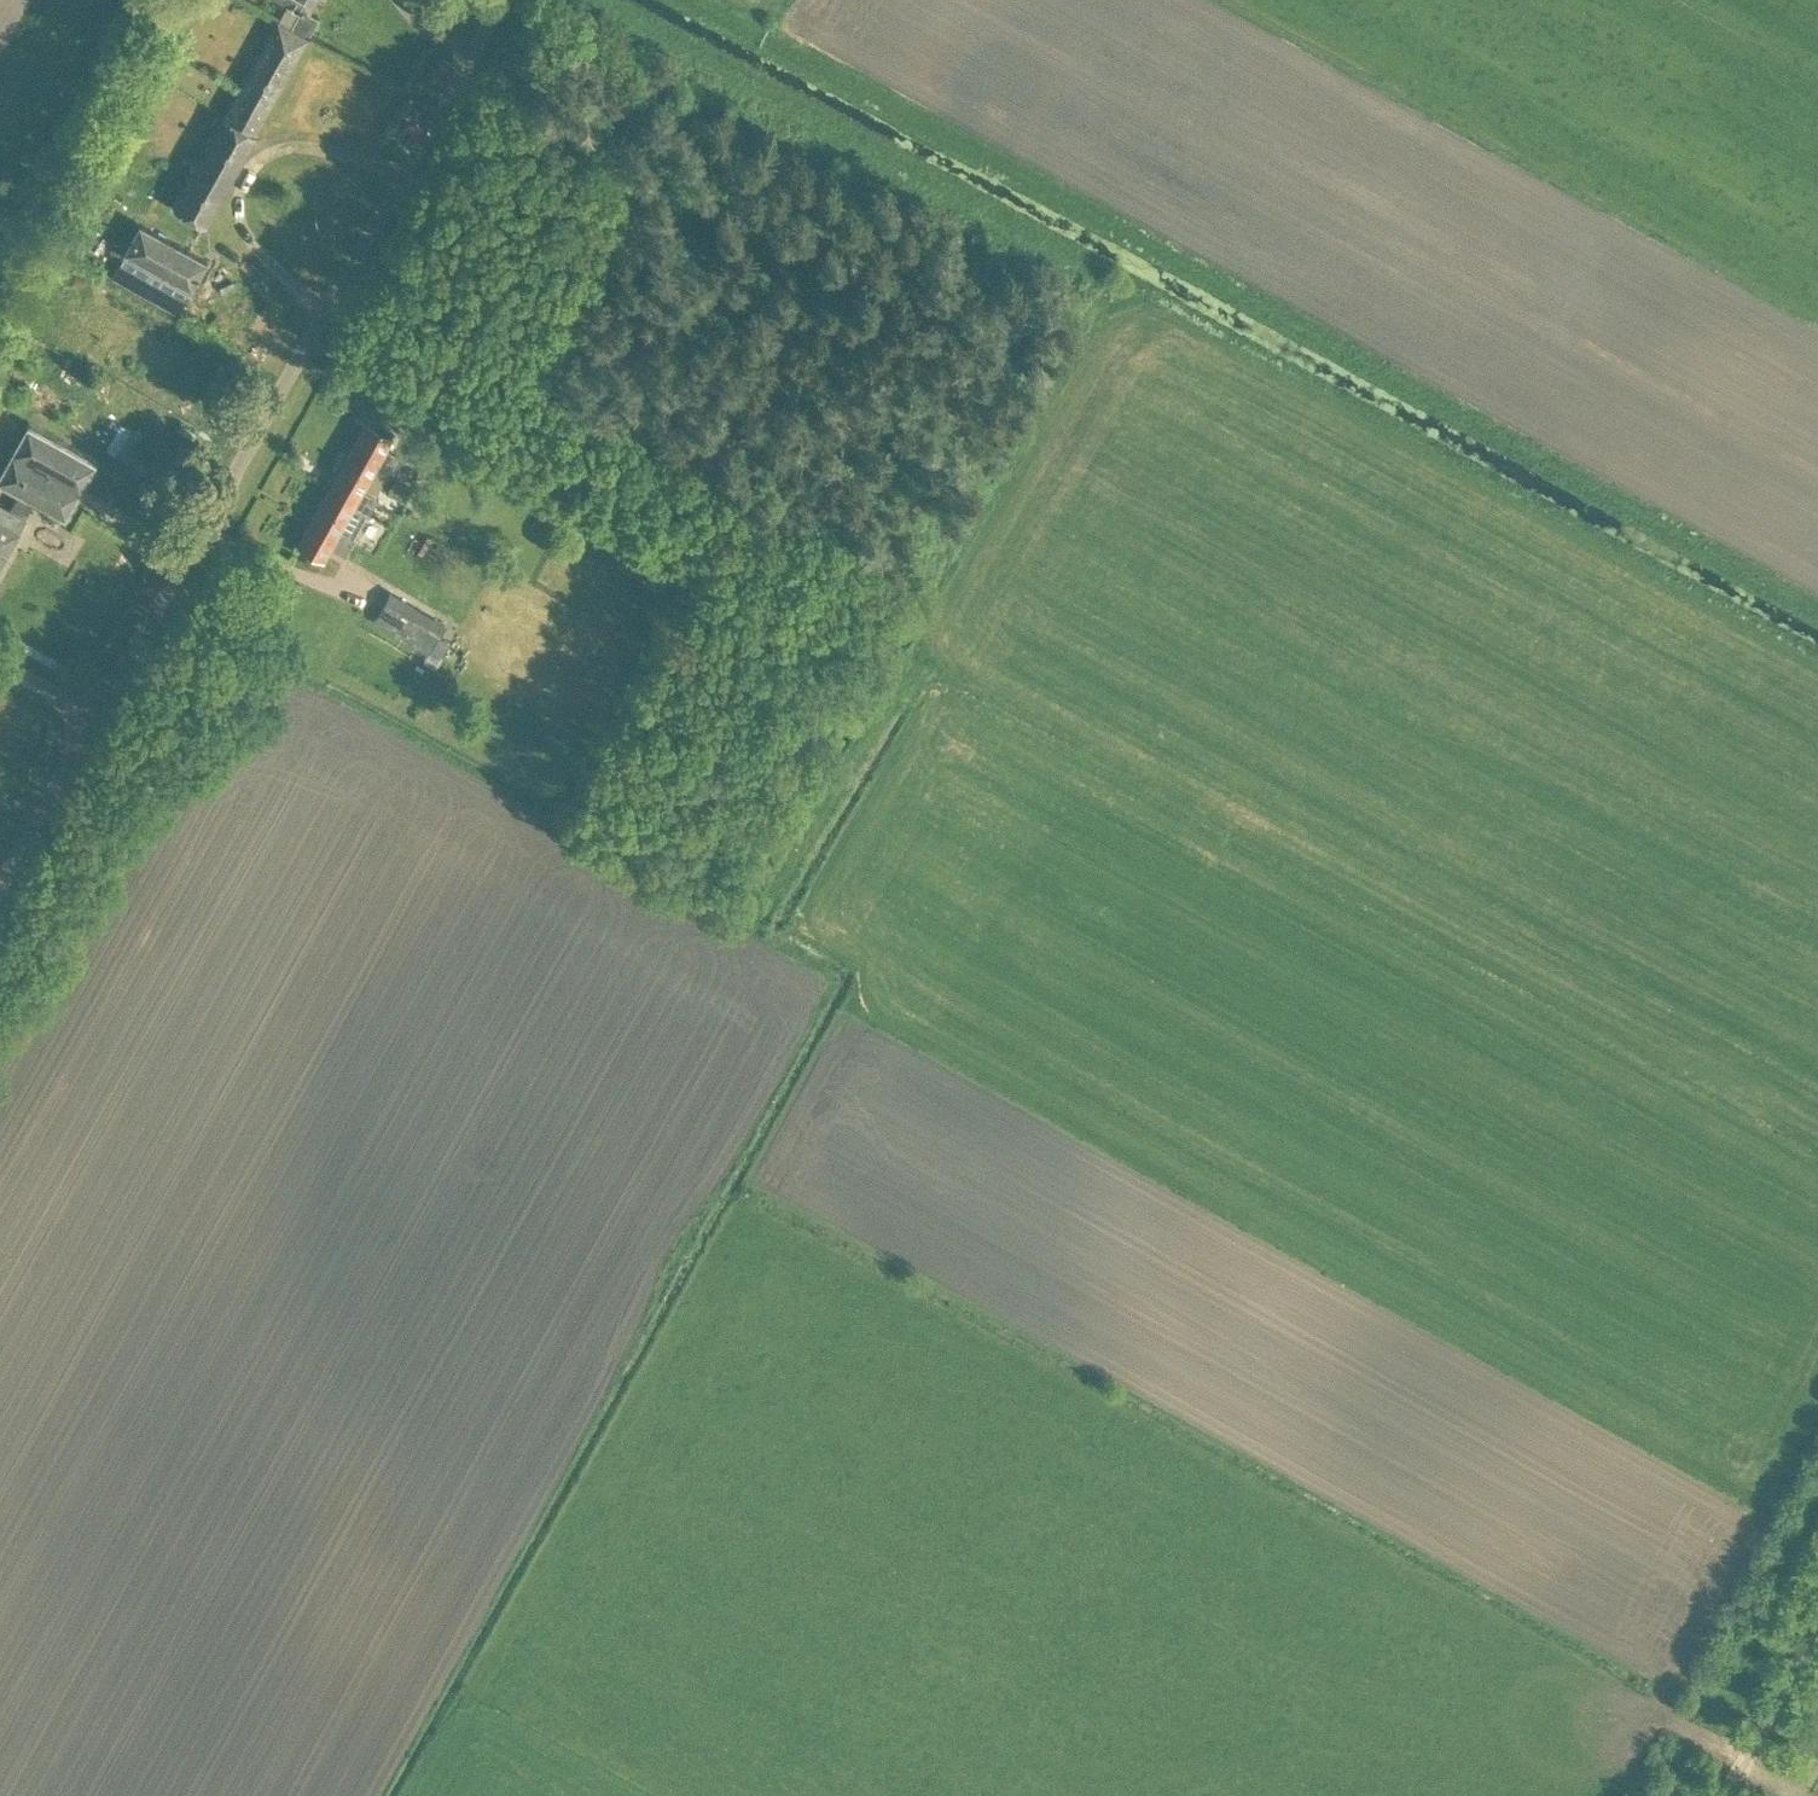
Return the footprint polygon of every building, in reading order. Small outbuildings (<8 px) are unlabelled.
[(290,27),(307,36),(318,17),(308,11),(314,0),(288,0),(301,7),(291,26),(290,27)] [(307,36),(290,27),(291,26),(277,19),(223,114),(254,131),(307,36)] [(254,131),(223,114),(222,113),(172,205),(205,223),(255,132),(254,131)] [(192,287),(207,259),(140,221),(124,250),(123,249),(122,252),(125,254),(122,260),(120,259),(111,274),(178,311),(186,296),(185,295),(188,289),(191,290),(193,287),(192,287)] [(126,417),(114,445),(135,454),(147,426),(126,417)] [(353,504),(365,512),(366,512),(376,494),(363,486),(376,462),(389,470),(398,454),(385,446),(392,433),(367,419),(330,484),(356,499),(353,504)] [(10,506),(0,501),(0,562),(26,515),(25,514),(34,499),(64,516),(94,461),(95,462),(97,459),(28,420),(0,470),(0,480),(20,491),(10,506)] [(387,490),(404,499),(411,487),(394,477),(387,490)] [(352,534),(365,512),(353,504),(356,499),(330,484),(298,543),(323,558),(330,545),(343,553),(353,535),(352,534)] [(428,650),(444,622),(392,593),(376,621),(428,650)] [(246,666),(232,658),(226,669),(241,677),(246,666)]
